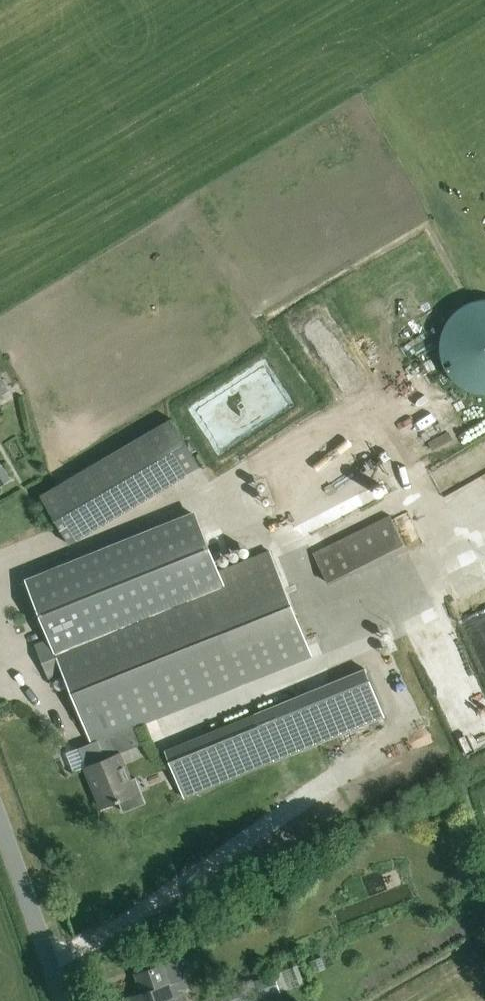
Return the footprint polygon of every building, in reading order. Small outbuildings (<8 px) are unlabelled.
[(8,391),(7,388),(0,377),(0,395),(8,391)] [(171,420),(144,436),(41,497),(69,545),(173,484),(200,468),(171,420)] [(275,471),(301,530),(353,508),(326,448),(275,471)] [(2,465),(0,466),(0,487),(11,481),(2,465)] [(453,485),(466,513),(484,504),(484,470),(453,485)] [(393,513),(315,549),(328,578),(406,542),(393,513)] [(194,515),(28,583),(51,640),(36,646),(50,681),(65,675),(92,742),(80,747),(87,766),(85,767),(102,809),(119,802),(124,813),(146,804),(136,779),(130,782),(111,736),(311,656),(276,572),(276,571),(271,559),(267,551),(217,572),(194,515)] [(451,698),(457,721),(467,719),(471,733),(484,729),(484,699),(476,667),(432,679),(439,702),(451,698)] [(255,714),(165,750),(185,798),(274,762),(255,714)] [(179,990),(186,988),(177,961),(136,975),(143,994),(127,999),(127,1000),(183,1000),(179,990)] [(220,996),(222,1000),(255,1000),(279,993),(273,977),(220,996)]
